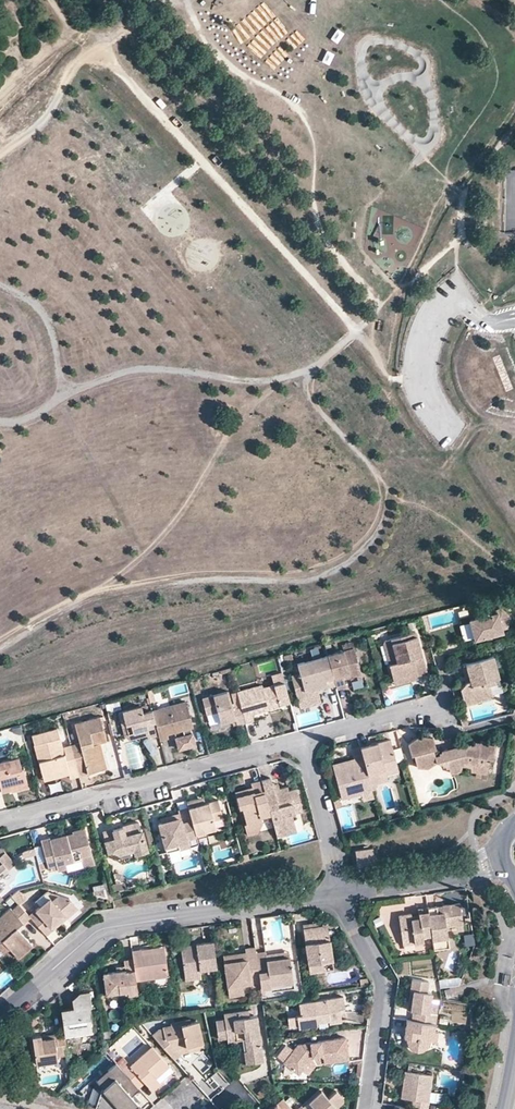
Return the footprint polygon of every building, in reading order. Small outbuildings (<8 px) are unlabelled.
[(514,230),(514,169),(505,169),(505,230),(514,230)] [(468,621),(474,640),(502,633),(501,629),(505,628),(507,618),(500,609),(496,610),(496,613),(490,615),(486,613),(478,614),(476,619),(468,621)] [(397,663),(389,665),(393,679),(414,672),(415,676),(427,672),(422,655),(420,656),(413,631),(390,637),(397,663)] [(382,640),(389,665),(397,663),(390,637),(382,640)] [(328,656),(330,665),(335,685),(336,688),(345,686),(343,679),(342,674),(348,673),(349,677),(360,674),(353,649),(327,656),(328,656)] [(335,685),(330,665),(328,656),(298,665),(300,674),(291,676),(298,699),(315,695),(314,691),(313,687),(325,684),(326,687),(335,685)] [(495,679),(499,678),(493,657),(462,665),(465,677),(471,675),(473,681),(467,682),(461,689),(466,706),(494,698),(492,689),(490,685),(496,683),(495,679)] [(417,679),(415,676),(414,672),(393,679),(395,685),(417,679)] [(285,683),(282,674),(270,677),(273,686),(285,683)] [(490,685),(492,689),(501,686),(499,678),(495,679),(496,683),(490,685)] [(290,702),(285,683),(273,686),(278,705),(290,702)] [(265,705),(265,710),(278,706),(278,705),(273,686),(262,689),(261,686),(236,692),(243,717),(251,715),(250,714),(249,709),(265,705)] [(244,721),(243,717),(236,692),(230,693),(234,708),(231,709),(226,691),(201,698),(206,713),(216,710),(220,722),(233,719),(235,724),(244,721)] [(185,701),(150,711),(157,734),(158,740),(167,737),(166,733),(180,729),(192,726),(185,701)] [(249,709),(250,714),(265,710),(265,705),(249,709)] [(157,734),(150,711),(150,710),(140,712),(138,706),(121,711),(124,723),(129,722),(132,732),(146,728),(147,734),(148,736),(157,734)] [(220,722),(216,710),(206,713),(209,725),(220,722)] [(128,738),(147,734),(146,728),(132,732),(129,722),(124,723),(121,711),(116,712),(122,735),(128,738)] [(91,743),(98,741),(105,739),(98,716),(72,722),(77,742),(69,744),(77,774),(98,768),(91,743)] [(77,774),(69,744),(60,747),(55,728),(29,735),(40,773),(65,766),(67,773),(68,776),(77,774)] [(194,744),(191,733),(175,737),(178,748),(194,744)] [(447,767),(450,766),(445,749),(441,750),(442,753),(440,753),(440,755),(436,756),(434,750),(436,750),(432,738),(417,737),(407,745),(410,755),(413,755),(417,767),(429,764),(434,761),(439,760),(439,763),(442,763),(443,765),(446,765),(447,767)] [(371,745),(361,747),(365,762),(371,785),(373,791),(377,790),(375,784),(382,782),(379,770),(397,765),(391,740),(377,743),(376,747),(377,750),(373,752),(371,745)] [(98,768),(105,766),(98,741),(91,743),(98,768)] [(446,752),(445,749),(450,766),(451,771),(452,772),(453,772),(455,771),(457,770),(458,768),(459,766),(469,767),(469,771),(486,774),(488,761),(485,760),(485,757),(490,758),(492,745),(484,744),(484,742),(479,742),(478,743),(474,743),(474,745),(469,744),(468,745),(465,744),(454,747),(454,749),(453,750),(452,752),(450,753),(448,753),(446,752)] [(11,788),(9,782),(25,778),(21,765),(19,765),(16,757),(0,762),(0,790),(11,788)] [(334,767),(335,771),(357,764),(356,760),(334,767)] [(371,785),(365,762),(357,764),(335,771),(343,800),(362,795),(373,792),(373,791),(371,785)] [(399,771),(397,765),(379,770),(382,782),(389,780),(387,774),(399,771)] [(42,779),(67,773),(65,766),(40,773),(42,779)] [(260,779),(260,781),(269,814),(271,818),(275,836),(295,831),(290,814),(293,813),(291,803),(298,801),(295,788),(287,790),(286,786),(278,788),(273,789),(271,784),(269,777),(260,779)] [(9,782),(11,788),(11,789),(27,785),(25,778),(9,782)] [(249,783),(250,787),(252,792),(234,796),(237,807),(241,806),(246,825),(261,821),(259,816),(269,814),(260,781),(249,783)] [(252,792),(250,787),(233,791),(234,796),(252,792)] [(373,792),(362,795),(365,803),(375,800),(373,792)] [(196,797),(185,800),(187,808),(195,837),(196,840),(207,837),(206,832),(215,830),(213,822),(221,819),(215,800),(204,803),(198,805),(196,797)] [(187,808),(185,800),(174,803),(176,811),(187,808)] [(301,811),(298,801),(291,803),(293,813),(301,811)] [(176,811),(177,813),(178,817),(161,822),(156,823),(163,846),(175,843),(176,850),(189,847),(187,842),(186,839),(195,837),(187,808),(176,811)] [(178,817),(177,813),(160,818),(161,822),(178,817)] [(262,827),(261,821),(246,825),(242,826),(245,836),(257,833),(262,827)] [(134,854),(146,851),(140,831),(139,831),(137,822),(121,827),(121,828),(112,831),(112,829),(102,832),(107,852),(112,851),(119,853),(133,850),(134,854)] [(67,839),(66,835),(49,840),(49,839),(40,841),(48,871),(56,869),(57,871),(67,868),(65,864),(80,860),(80,857),(91,854),(84,829),(72,832),(73,833),(74,837),(67,839)] [(216,835),(207,837),(209,845),(218,842),(216,835)] [(175,843),(163,846),(166,855),(177,852),(176,850),(175,843)] [(5,854),(4,846),(0,849),(0,876),(14,864),(5,854)] [(375,863),(373,848),(356,850),(358,865),(375,863)] [(135,859),(134,854),(133,850),(119,853),(122,862),(135,859)] [(122,862),(119,853),(112,851),(107,852),(108,856),(122,862)] [(114,874),(116,884),(125,882),(124,879),(123,876),(121,874),(119,873),(116,874),(114,874)] [(95,899),(107,897),(105,885),(94,886),(95,899)] [(48,901),(27,920),(28,921),(44,940),(52,934),(49,931),(62,919),(65,922),(77,911),(69,901),(56,899),(51,903),(48,901)] [(438,907),(428,908),(433,939),(434,949),(450,947),(447,926),(464,924),(461,904),(444,906),(444,909),(438,910),(438,907)] [(15,907),(9,913),(6,911),(0,916),(0,943),(8,952),(17,961),(31,948),(15,930),(20,926),(21,927),(28,921),(27,920),(15,907)] [(419,909),(420,914),(420,918),(413,919),(412,915),(412,914),(400,916),(403,942),(414,940),(415,945),(425,943),(425,940),(433,939),(428,908),(419,909)] [(52,934),(65,922),(62,919),(49,931),(52,934)] [(303,928),(306,946),(307,952),(309,963),(333,959),(327,928),(321,925),(303,928)] [(217,968),(213,941),(196,944),(196,948),(181,950),(185,972),(200,970),(217,968)] [(245,950),(246,953),(247,960),(224,963),(229,995),(244,993),(244,991),(243,984),(260,982),(256,953),(255,948),(245,950)] [(143,949),(132,951),(134,959),(137,980),(169,975),(165,950),(144,953),(143,949)] [(290,957),(289,951),(267,955),(267,960),(290,957)] [(260,982),(261,989),(271,987),(271,985),(277,984),(278,991),(295,988),(290,957),(267,960),(267,955),(266,952),(256,953),(260,982)] [(247,960),(246,953),(223,956),(224,963),(247,960)] [(137,980),(134,959),(124,961),(125,964),(126,968),(116,970),(104,972),(107,993),(126,990),(127,996),(139,994),(137,980)] [(334,969),(333,959),(309,963),(310,973),(334,969)] [(201,978),(200,970),(185,972),(186,980),(201,978)] [(439,983),(441,990),(443,989),(449,988),(460,986),(459,979),(439,983)] [(430,982),(412,980),(411,991),(414,992),(413,999),(410,999),(408,1010),(414,1011),(413,1020),(436,1024),(438,1013),(431,1013),(433,1002),(434,994),(429,993),(430,982)] [(244,991),(261,989),(260,982),(243,984),(244,991)] [(62,1008),(65,1031),(66,1035),(93,1031),(89,1006),(92,1006),(89,990),(79,992),(71,999),(72,1007),(62,1008)] [(340,1009),(344,1009),(345,1008),(344,999),(300,1005),(301,1017),(297,1017),(298,1026),(298,1029),(317,1026),(316,1023),(328,1021),(329,1024),(342,1022),(341,1013),(340,1009)] [(431,1013),(438,1013),(439,1003),(433,1002),(431,1013)] [(253,1028),(251,1017),(250,1011),(225,1015),(226,1020),(217,1021),(218,1033),(228,1032),(229,1037),(246,1034),(247,1039),(249,1052),(246,1052),(248,1065),(264,1063),(260,1030),(256,1027),(253,1028)] [(256,1027),(260,1030),(258,1016),(251,1017),(253,1028),(256,1027)] [(288,1027),(298,1026),(297,1017),(287,1019),(288,1027)] [(160,1030),(153,1036),(174,1060),(181,1053),(180,1048),(202,1043),(197,1022),(191,1023),(190,1019),(171,1023),(171,1025),(162,1027),(162,1029),(160,1030)] [(436,1024),(413,1020),(407,1019),(406,1029),(409,1030),(408,1037),(409,1041),(413,1047),(420,1049),(425,1049),(429,1047),(431,1043),(432,1040),(429,1039),(430,1031),(435,1032),(436,1024)] [(66,1035),(65,1031),(54,1033),(55,1037),(43,1038),(42,1035),(33,1036),(38,1063),(60,1060),(59,1055),(69,1053),(66,1035)] [(429,1039),(432,1040),(439,1040),(440,1033),(435,1032),(430,1031),(429,1039)] [(313,1050),(312,1043),(298,1045),(294,1050),(287,1045),(279,1055),(286,1061),(285,1063),(299,1074),(305,1067),(311,1058),(322,1056),(324,1064),(349,1060),(346,1038),(318,1042),(319,1049),(313,1050)] [(203,1048),(202,1043),(180,1048),(181,1053),(203,1048)] [(117,1065),(139,1088),(145,1083),(152,1091),(160,1084),(160,1083),(154,1077),(160,1072),(161,1073),(168,1066),(152,1048),(131,1066),(123,1059),(117,1065)] [(311,1058),(305,1067),(324,1064),(322,1056),(311,1058)] [(130,1096),(129,1094),(131,1092),(133,1094),(139,1088),(117,1065),(117,1064),(109,1071),(116,1080),(104,1090),(96,1108),(142,1108),(130,1096)] [(172,1072),(168,1066),(161,1073),(160,1072),(154,1077),(160,1083),(172,1072)] [(104,1090),(116,1080),(109,1071),(97,1082),(104,1090)] [(406,1098),(413,1099),(412,1108),(420,1108),(428,1108),(433,1075),(405,1071),(403,1086),(408,1087),(406,1098)] [(335,1108),(341,1103),(342,1098),(335,1091),(327,1099),(321,1091),(309,1102),(314,1108),(336,1108),(335,1108)] [(284,1100),(273,1108),(292,1108),(284,1100)]
